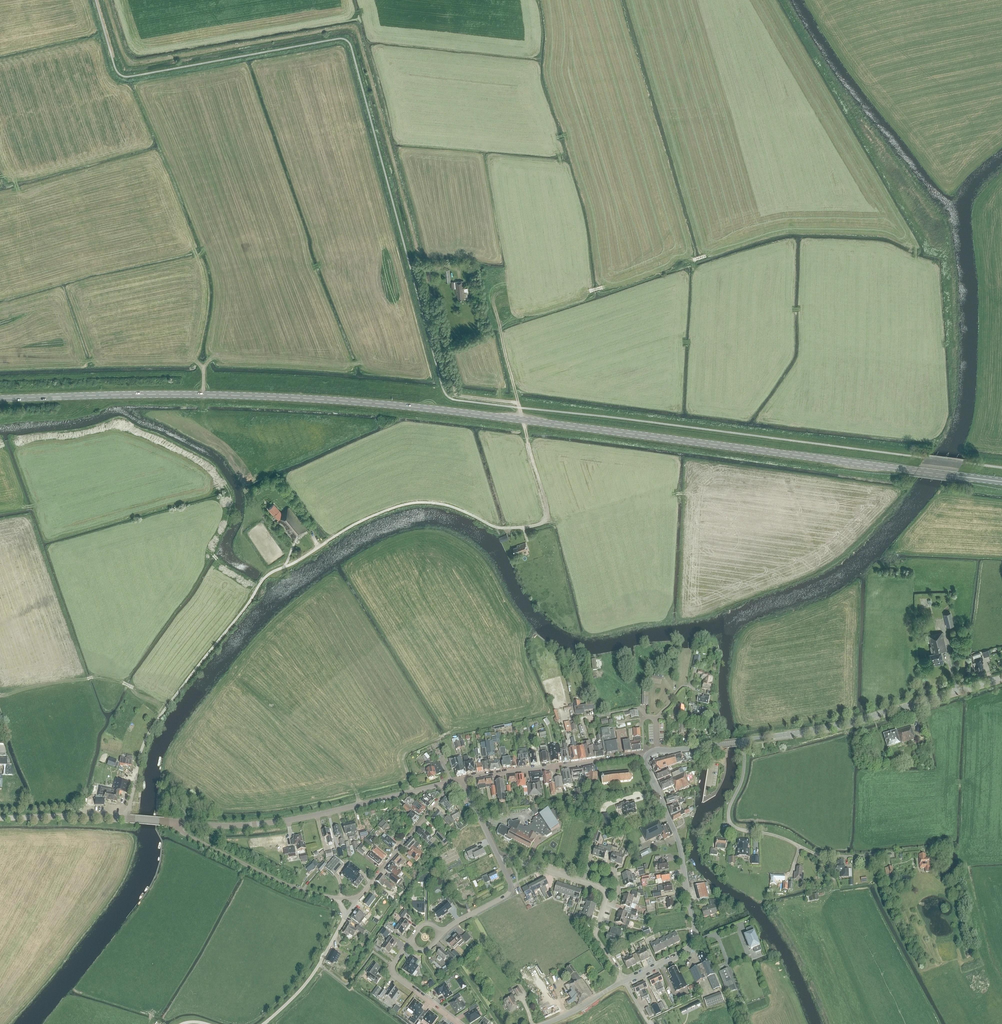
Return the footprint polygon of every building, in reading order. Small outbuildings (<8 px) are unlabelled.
[(467,293),(468,293),(467,289),(465,289),(464,281),(451,283),(452,289),(455,289),(456,295),(457,295),(458,300),(468,299),(467,293)] [(288,508),(281,514),(273,504),(268,509),(273,516),(274,515),(278,520),(277,521),(293,541),(307,529),(288,508)] [(521,553),(528,550),(525,543),(517,546),(517,547),(513,549),(515,554),(520,552),(521,553)] [(947,627),(953,626),(950,613),(944,615),(947,627)] [(941,652),(946,651),(942,632),(929,636),(931,646),(930,647),(932,654),(928,655),(930,665),(943,662),(941,652)] [(700,656),(695,655),(692,667),(698,668),(700,656)] [(974,667),(975,671),(984,668),(982,663),(983,663),(982,660),(983,660),(982,656),(973,659),(975,667),(974,667)] [(594,668),(605,666),(604,660),(593,661),(594,668)] [(705,679),(705,681),(704,681),(702,688),(710,689),(712,682),(711,682),(712,677),(709,676),(709,675),(708,674),(703,673),(704,671),(698,670),(698,674),(702,674),(701,678),(705,679)] [(709,696),(703,694),(703,697),(698,696),(697,701),(708,704),(709,696)] [(576,715),(584,714),(584,711),(595,709),(594,702),(586,703),(586,706),(580,706),(580,701),(573,702),(574,709),(575,708),(576,715)] [(685,705),(677,705),(675,716),(684,717),(685,705)] [(569,710),(571,717),(575,716),(573,706),(564,708),(565,711),(569,710)] [(706,709),(697,707),(696,711),(693,711),(692,718),(698,720),(698,718),(704,719),(706,709)] [(679,724),(674,724),(672,724),(671,730),(679,731),(679,734),(684,734),(684,724),(679,724)] [(883,734),(886,744),(887,747),(900,743),(914,739),(911,726),(883,734)] [(613,730),(610,730),(610,727),(600,729),(605,755),(619,753),(617,740),(615,740),(613,730)] [(640,728),(634,728),(634,741),(630,742),(631,751),(641,750),(640,728)] [(487,752),(488,757),(494,756),(495,756),(493,743),(497,743),(496,736),(495,735),(495,732),(490,733),(491,737),(485,738),(485,742),(486,744),(486,748),(487,752)] [(456,749),(465,746),(463,740),(455,743),(456,749)] [(564,749),(560,750),(561,753),(562,762),(569,761),(567,749),(566,743),(565,743),(565,741),(563,741),(564,749)] [(583,742),(587,759),(595,758),(593,746),(590,746),(589,741),(583,742)] [(631,751),(629,741),(623,742),(624,752),(631,751)] [(576,747),(575,743),(571,744),(572,748),(568,749),(571,761),(579,760),(576,747)] [(575,743),(576,747),(579,760),(586,759),(583,746),(578,747),(577,743),(575,743)] [(601,744),(593,746),(595,758),(604,756),(601,744)] [(547,752),(546,745),(540,746),(541,753),(540,753),(541,763),(549,762),(548,752),(547,752)] [(557,754),(561,753),(560,750),(559,745),(548,746),(549,754),(550,753),(551,762),(558,761),(557,754)] [(502,763),(502,767),(506,767),(506,768),(511,767),(517,766),(516,761),(517,760),(516,752),(510,753),(511,760),(510,760),(510,758),(505,758),(505,755),(506,755),(505,747),(500,748),(501,758),(502,758),(503,762),(502,763)] [(527,758),(527,751),(517,753),(518,768),(526,767),(525,758),(527,758)] [(537,764),(536,752),(529,753),(531,764),(537,764)] [(650,763),(654,773),(660,771),(660,770),(664,769),(664,768),(667,767),(682,761),(683,762),(687,761),(686,758),(685,757),(684,756),(683,757),(681,753),(673,755),(673,756),(662,759),(657,760),(650,763)] [(120,757),(119,763),(131,765),(132,756),(126,755),(126,758),(120,757)] [(457,777),(466,774),(464,769),(461,756),(449,759),(451,769),(454,768),(455,771),(457,777)] [(471,772),(475,771),(473,761),(468,762),(467,756),(463,757),(466,773),(471,772)] [(494,756),(488,757),(488,760),(490,770),(500,769),(499,761),(495,761),(494,756)] [(428,778),(429,778),(431,778),(432,778),(432,777),(433,777),(433,776),(435,775),(439,774),(444,772),(436,761),(431,764),(429,761),(428,761),(425,763),(426,765),(427,769),(426,769),(428,778)] [(594,766),(583,768),(584,774),(585,774),(585,777),(586,777),(588,788),(596,787),(597,773),(595,773),(594,766)] [(583,768),(570,770),(572,779),(573,778),(574,779),(579,778),(579,779),(585,778),(584,774),(583,768)] [(671,774),(673,777),(680,774),(680,773),(683,772),(682,768),(678,769),(670,772),(668,768),(655,773),(657,780),(670,774),(671,774)] [(563,785),(571,784),(569,769),(561,771),(563,785)] [(530,773),(531,783),(526,783),(528,796),(542,794),(540,781),(542,781),(541,772),(530,773)] [(554,793),(555,793),(554,783),(551,783),(551,782),(550,772),(547,773),(547,772),(542,773),(544,785),(548,784),(549,784),(551,795),(554,795),(554,793)] [(630,781),(632,778),(631,775),(629,772),(623,773),(612,774),(600,776),(602,784),(608,783),(613,783),(620,782),(630,781)] [(680,774),(673,777),(671,778),(670,777),(659,783),(662,790),(674,785),(676,790),(689,785),(684,773),(680,774)] [(523,774),(516,775),(516,782),(517,785),(517,787),(525,786),(525,778),(523,779),(523,774)] [(513,786),(517,785),(516,782),(516,775),(507,775),(508,783),(513,783),(513,786)] [(496,794),(495,786),(491,786),(491,785),(492,785),(492,777),(484,778),(486,787),(489,787),(489,788),(491,788),(492,796),(492,798),(494,798),(494,796),(496,796),(496,794)] [(562,777),(554,778),(556,789),(563,788),(562,777)] [(486,787),(484,778),(477,779),(479,789),(486,787)] [(117,801),(119,791),(126,793),(129,783),(129,782),(115,779),(113,790),(100,787),(98,795),(102,796),(102,798),(95,798),(95,800),(95,805),(104,805),(104,803),(104,799),(117,801)] [(495,786),(496,794),(497,794),(498,798),(499,802),(505,802),(504,798),(505,797),(503,779),(496,780),(496,781),(495,781),(495,786)] [(431,793),(431,794),(428,794),(427,794),(425,794),(420,800),(427,807),(434,799),(431,797),(433,795),(435,798),(439,793),(437,792),(434,793),(433,793),(431,793)] [(676,797),(679,797),(678,793),(675,794),(675,795),(665,798),(667,804),(677,801),(676,797)] [(453,813),(451,810),(454,806),(445,797),(440,803),(444,808),(448,812),(453,820),(460,816),(457,811),(453,813)] [(404,803),(405,804),(411,809),(415,804),(413,802),(410,799),(407,799),(404,803)] [(417,801),(415,804),(411,809),(419,816),(419,815),(420,815),(422,814),(422,813),(426,808),(417,801)] [(667,806),(671,816),(681,811),(677,802),(676,803),(676,802),(672,803),(673,804),(667,806)] [(625,816),(636,813),(634,808),(635,808),(633,803),(626,805),(625,803),(621,804),(616,806),(617,810),(622,808),(625,816)] [(411,810),(411,809),(405,804),(402,807),(408,813),(410,811),(411,810)] [(525,827),(519,824),(520,823),(519,820),(513,821),(511,821),(509,821),(508,823),(508,826),(509,826),(508,828),(501,825),(500,825),(496,832),(497,834),(509,840),(512,839),(530,848),(534,839),(534,838),(536,835),(535,834),(536,833),(543,837),(544,836),(546,837),(552,833),(550,831),(559,826),(556,821),(559,819),(557,816),(560,814),(557,809),(554,811),(553,809),(550,811),(548,808),(539,814),(533,819),(533,820),(532,821),(533,823),(527,827),(526,826),(525,827)] [(681,811),(671,816),(673,820),(681,816),(680,815),(685,814),(689,812),(687,808),(681,811)] [(411,810),(410,811),(411,811),(408,815),(406,815),(405,816),(406,818),(407,819),(413,824),(419,817),(411,810)] [(449,826),(454,823),(449,815),(445,818),(443,815),(437,811),(431,818),(437,823),(441,817),(444,819),(449,826)] [(604,832),(613,828),(607,814),(599,817),(604,832)] [(667,824),(662,827),(658,819),(640,828),(646,841),(661,834),(660,833),(662,832),(663,834),(661,835),(664,839),(672,835),(667,824)] [(383,821),(378,826),(383,830),(388,826),(383,821)] [(354,822),(348,823),(352,839),(355,838),(354,836),(356,835),(355,832),(356,831),(354,822)] [(352,839),(348,823),(343,825),(345,834),(347,834),(348,837),(349,837),(349,840),(352,839)] [(341,846),(345,845),(342,836),(341,831),(340,831),(339,826),(333,827),(334,832),(334,833),(335,836),(337,835),(338,837),(340,836),(340,839),(339,839),(341,846)] [(328,843),(332,842),(330,836),(331,836),(329,828),(322,830),(324,838),(326,837),(328,843)] [(416,833),(427,843),(434,850),(436,847),(429,841),(432,838),(430,836),(430,835),(427,832),(426,833),(423,830),(423,831),(420,829),(416,833)] [(368,836),(366,830),(359,832),(362,841),(365,837),(365,836),(368,836)] [(470,839),(478,836),(475,830),(468,834),(470,839)] [(435,835),(442,842),(445,839),(446,839),(439,831),(435,835)] [(598,842),(601,833),(594,831),(591,840),(598,842)] [(392,849),(396,844),(387,836),(386,837),(385,835),(383,834),(380,838),(381,839),(383,841),(392,849)] [(293,837),(294,839),(292,839),(291,841),(292,846),(297,845),(298,850),(305,849),(304,843),(302,843),(301,835),(293,837)] [(378,848),(368,840),(365,838),(363,840),(371,846),(372,845),(375,847),(372,851),(383,860),(387,855),(378,848)] [(416,861),(423,853),(417,847),(419,845),(412,838),(404,847),(409,851),(407,853),(416,861)] [(726,850),(727,840),(716,839),(715,849),(710,848),(710,854),(717,855),(717,849),(726,850)] [(748,846),(749,839),(738,839),(737,845),(739,845),(738,850),(737,850),(737,856),(748,857),(749,857),(749,849),(748,849),(748,846)] [(363,855),(366,852),(362,849),(364,846),(362,844),(357,850),(363,855)] [(592,855),(598,857),(602,846),(599,845),(598,847),(595,846),(592,855)] [(607,847),(602,846),(598,857),(604,859),(606,851),(609,852),(611,846),(607,845),(607,847)] [(610,861),(616,863),(619,851),(616,850),(617,847),(612,845),(610,852),(612,853),(610,861)] [(354,853),(352,846),(350,846),(346,847),(348,856),(352,855),(354,853)] [(476,846),(466,851),(469,857),(473,855),(475,858),(485,853),(482,848),(478,850),(476,846)] [(646,849),(639,853),(642,857),(649,854),(646,849)] [(378,865),(382,860),(371,851),(367,856),(378,865)] [(622,852),(619,851),(616,863),(621,864),(624,856),(621,855),(622,852)] [(919,854),(919,857),(920,864),(920,868),(925,867),(925,871),(930,871),(929,864),(929,858),(926,858),(925,854),(919,854)] [(337,875),(346,863),(336,855),(326,867),(337,875)] [(402,865),(405,861),(397,855),(392,861),(398,867),(401,864),(402,865)] [(488,868),(489,873),(496,870),(491,858),(479,862),(480,865),(485,863),(486,866),(481,867),(482,870),(488,868)] [(315,868),(315,867),(318,864),(314,861),(312,863),(311,862),(304,868),(309,873),(312,870),(315,868)] [(668,869),(668,863),(667,864),(667,862),(663,862),(663,861),(660,861),(660,862),(654,863),(655,868),(658,867),(659,870),(668,869)] [(837,861),(837,863),(837,865),(835,865),(835,871),(840,871),(841,877),(852,877),(851,869),(848,869),(844,869),(844,861),(837,861)] [(320,872),(327,864),(323,862),(317,869),(320,872)] [(356,888),(364,878),(358,874),(360,870),(350,862),(341,874),(350,881),(352,883),(351,884),(356,888)] [(396,885),(400,880),(396,878),(401,871),(396,867),(396,866),(391,862),(385,870),(389,873),(390,874),(393,876),(390,880),(396,885)] [(640,875),(645,875),(643,866),(636,867),(637,871),(639,871),(640,875)] [(803,880),(803,873),(802,873),(802,868),(796,867),(796,872),(794,872),(793,879),(803,880)] [(885,868),(886,875),(893,874),(892,867),(885,868)] [(427,883),(427,872),(424,874),(421,877),(419,880),(417,883),(427,883)] [(496,873),(488,877),(487,875),(481,877),(485,884),(490,881),(490,882),(498,878),(496,873)] [(661,881),(670,879),(669,879),(669,878),(670,878),(669,876),(669,873),(665,874),(664,874),(655,875),(656,879),(658,879),(659,883),(662,883),(661,881)] [(391,890),(394,886),(385,878),(386,878),(381,875),(376,881),(382,886),(384,884),(391,890)] [(784,875),(772,875),(770,875),(770,884),(776,884),(776,880),(784,881),(784,875)] [(636,880),(635,877),(623,880),(625,886),(633,884),(633,881),(636,880)] [(539,881),(544,892),(547,890),(545,887),(548,885),(544,878),(539,881)] [(539,881),(533,884),(537,891),(540,889),(542,893),(544,892),(539,881)] [(557,882),(554,891),(559,893),(558,896),(557,896),(556,899),(559,900),(560,897),(561,894),(560,893),(563,884),(557,882)] [(707,883),(704,883),(696,885),(700,900),(708,898),(707,894),(711,893),(709,886),(708,886),(707,883)] [(434,892),(438,890),(437,888),(441,888),(441,885),(437,884),(431,888),(434,892)] [(531,894),(533,898),(536,896),(534,892),(537,891),(533,884),(528,887),(531,894)] [(563,884),(560,893),(561,894),(565,895),(564,898),(566,899),(567,896),(566,895),(569,886),(563,884)] [(664,892),(672,891),(671,884),(657,886),(658,891),(652,892),(653,897),(661,896),(660,891),(664,891),(664,892)] [(528,895),(531,894),(528,887),(527,886),(521,889),(528,901),(530,899),(528,895)] [(569,886),(566,895),(567,896),(571,897),(569,900),(568,905),(570,906),(572,901),(573,898),(572,897),(575,888),(569,886)] [(575,888),(572,897),(573,898),(577,899),(576,902),(578,903),(579,899),(578,899),(581,890),(575,888)] [(624,894),(622,900),(632,903),(633,897),(636,898),(637,895),(631,893),(631,896),(624,894)] [(817,894),(806,896),(807,902),(818,899),(817,894)] [(660,902),(663,901),(663,903),(667,903),(668,909),(674,908),(672,900),(669,900),(669,897),(659,898),(660,902)] [(583,899),(582,902),(586,903),(585,906),(584,907),(594,911),(596,904),(587,901),(587,900),(583,899)] [(636,904),(632,903),(622,900),(620,905),(632,909),(634,910),(636,904)] [(716,904),(717,903),(716,900),(710,902),(712,906),(701,909),(703,913),(704,917),(716,913),(714,906),(717,905),(716,904)] [(451,907),(446,901),(438,907),(439,908),(433,912),(438,918),(444,914),(444,915),(448,912),(447,911),(451,907)] [(424,903),(412,903),(413,906),(414,908),(416,911),(418,913),(421,914),(424,914),(424,916),(424,903)] [(581,905),(580,908),(584,909),(583,912),(582,913),(592,917),(594,911),(584,907),(585,906),(581,905)] [(360,924),(366,915),(357,909),(351,918),(360,924)] [(403,918),(408,911),(404,909),(399,916),(403,918)] [(579,911),(578,913),(582,915),(580,920),(590,923),(592,917),(582,913),(583,912),(579,911)] [(618,911),(617,917),(629,920),(631,915),(630,915),(618,911)] [(626,929),(627,926),(629,920),(626,920),(617,917),(615,922),(622,924),(621,927),(626,929)] [(402,920),(398,924),(406,930),(409,925),(402,920)] [(363,934),(366,930),(358,925),(356,929),(352,927),(353,926),(347,923),(342,932),(347,935),(348,933),(353,936),(357,930),(363,934)] [(402,935),(406,930),(398,924),(395,929),(402,935)] [(745,935),(750,949),(753,948),(755,952),(761,950),(757,941),(758,939),(757,938),(756,937),(752,927),(751,927),(752,927),(746,929),(748,934),(745,935)] [(390,933),(383,928),(380,934),(386,938),(390,933)] [(622,932),(622,931),(621,930),(613,928),(610,934),(607,933),(606,938),(606,939),(607,940),(610,941),(609,942),(609,943),(610,944),(611,945),(612,945),(613,944),(614,943),(617,944),(618,944),(618,943),(622,932)] [(668,934),(669,935),(673,944),(680,941),(675,932),(671,934),(671,933),(668,934)] [(456,934),(451,938),(458,945),(462,940),(456,934)] [(667,947),(673,944),(669,935),(665,937),(664,936),(662,937),(663,938),(667,947)] [(389,938),(385,943),(393,948),(396,943),(389,938)] [(447,942),(453,949),(458,945),(451,938),(447,942)] [(656,940),(656,941),(661,950),(667,947),(663,938),(658,940),(658,939),(656,940)] [(654,953),(661,950),(656,941),(652,943),(652,942),(649,943),(654,953)] [(389,953),(393,948),(385,943),(382,948),(389,953)] [(379,952),(381,949),(375,944),(372,947),(379,952)] [(641,950),(645,959),(650,957),(645,948),(644,946),(642,947),(643,950),(641,950)] [(636,953),(640,961),(641,962),(645,959),(641,950),(640,948),(637,949),(639,952),(636,953)] [(332,949),(326,960),(333,964),(339,953),(332,949)] [(449,951),(446,954),(441,949),(437,954),(439,956),(437,958),(437,959),(439,960),(440,960),(442,959),(444,961),(446,958),(449,962),(452,959),(452,960),(455,957),(449,951)] [(451,953),(457,958),(460,955),(454,950),(451,953)] [(640,961),(636,953),(632,955),(636,964),(640,961)] [(720,987),(718,981),(709,960),(708,959),(706,959),(704,953),(699,955),(703,964),(690,969),(696,982),(707,977),(713,990),(720,987)] [(626,955),(627,957),(631,966),(636,964),(632,955),(629,956),(628,954),(626,955)] [(403,969),(412,975),(418,967),(415,964),(418,960),(412,956),(405,964),(406,965),(403,969)] [(631,966),(627,957),(625,958),(624,956),(621,957),(622,959),(627,969),(631,966)] [(480,967),(476,961),(471,965),(475,971),(480,967)] [(366,972),(370,974),(368,977),(377,984),(381,978),(377,975),(378,974),(379,974),(376,972),(379,967),(373,963),(366,972)] [(577,1005),(593,994),(582,978),(580,979),(571,965),(565,969),(570,976),(573,980),(564,985),(577,1005)] [(679,973),(676,966),(668,970),(671,977),(669,978),(671,982),(672,982),(672,983),(676,991),(687,986),(680,973),(679,973)] [(727,969),(719,972),(725,989),(733,986),(727,969)] [(659,974),(654,977),(661,991),(664,990),(660,982),(662,980),(659,974)] [(458,979),(463,989),(468,987),(463,977),(458,979)] [(661,991),(654,977),(648,979),(651,986),(654,984),(658,992),(661,991)] [(431,980),(426,983),(429,988),(435,984),(431,980)] [(644,981),(639,984),(646,999),(648,997),(644,989),(647,988),(644,981)] [(452,995),(444,983),(434,990),(438,996),(441,995),(443,995),(446,999),(452,995)] [(639,992),(642,998),(643,1000),(646,999),(639,984),(633,987),(636,993),(639,992)] [(386,995),(385,995),(392,1000),(398,991),(392,986),(387,993),(383,990),(378,996),(381,998),(384,994),(386,995)] [(382,990),(377,987),(371,995),(376,998),(382,990)] [(513,989),(518,997),(522,994),(517,987),(513,989)] [(707,1007),(724,1001),(721,993),(704,999),(707,1007)] [(465,1007),(465,1006),(463,1002),(462,1002),(460,1003),(457,999),(461,997),(459,994),(453,998),(455,1001),(450,1003),(457,1013),(463,1009),(463,1008),(465,1007)] [(517,1009),(516,1008),(518,1007),(514,1001),(515,1000),(511,994),(508,996),(509,997),(503,1001),(505,1004),(505,1003),(508,1007),(507,1008),(510,1012),(511,1012),(517,1009)] [(418,1019),(422,1013),(419,1011),(422,1006),(414,1000),(408,1008),(407,1011),(412,1015),(414,1017),(412,1019),(411,1018),(409,1021),(413,1023),(414,1023),(418,1019)] [(472,1012),(465,1016),(470,1023),(480,1017),(475,1009),(478,1007),(476,1004),(469,1008),(472,1012)] [(661,1012),(657,1004),(651,1007),(655,1015),(661,1012)] [(422,1013),(418,1019),(421,1022),(423,1019),(429,1023),(432,1023),(437,1017),(429,1011),(426,1016),(422,1013)]
